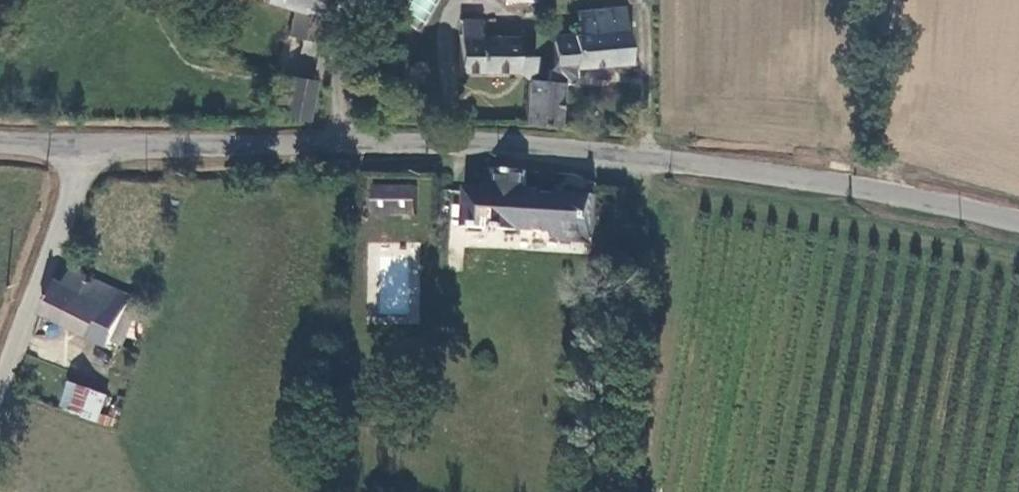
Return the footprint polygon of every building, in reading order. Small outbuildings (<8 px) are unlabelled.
[(314,0),(275,0),(292,5),(287,33),(299,36),(298,51),(312,53),(318,15),(311,13),(314,0)] [(570,31),(573,64),(631,58),(626,10),(578,15),(579,31),(570,31)] [(570,31),(550,33),(554,61),(560,61),(562,62),(566,65),(573,64),(570,31)] [(478,68),(516,67),(515,51),(514,32),(479,33),(478,68)] [(460,69),(478,68),(479,33),(460,36),(460,69)] [(532,51),(515,51),(516,67),(528,73),(532,73),(532,51)] [(574,74),(573,64),(566,65),(561,65),(560,61),(554,61),(548,64),(547,75),(532,73),(528,73),(525,115),(541,117),(559,120),(560,75),(574,74)] [(311,77),(285,73),(280,113),(306,116),(311,77)] [(493,212),(492,230),(587,236),(588,197),(534,194),(535,190),(522,189),(523,173),(481,171),(480,191),(459,190),(457,229),(476,229),(477,211),(493,212)] [(411,186),(369,184),(367,213),(409,216),(411,186)] [(41,314),(64,324),(80,291),(104,303),(109,290),(111,285),(74,267),(65,284),(57,279),(41,314)] [(131,316),(137,304),(109,290),(104,303),(127,314),(131,316)] [(64,324),(90,336),(104,303),(80,291),(64,324)] [(127,314),(104,303),(90,336),(112,347),(114,342),(124,322),(127,314)] [(136,327),(124,322),(114,342),(126,348),(136,327)] [(65,405),(84,412),(91,392),(72,385),(65,405)]
